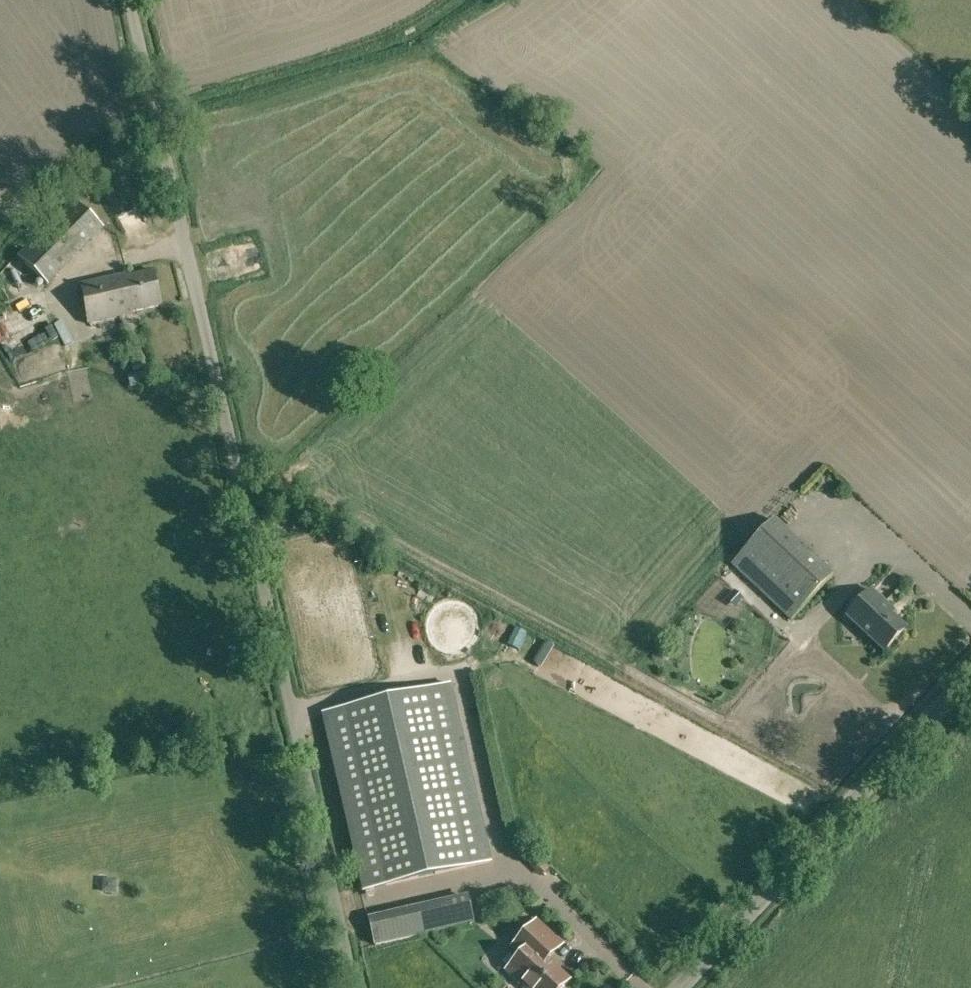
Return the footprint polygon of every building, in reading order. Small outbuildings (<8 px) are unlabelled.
[(73,198),(17,255),(49,286),(105,228),(73,198)] [(126,274),(81,283),(90,324),(133,314),(132,312),(161,306),(153,270),(126,276),(126,274)] [(146,372),(128,375),(130,388),(149,385),(146,372)] [(792,620),(834,575),(774,518),(731,564),(792,620)] [(872,591),(848,616),(884,650),(905,628),(890,614),(893,611),(872,591)] [(322,714),(363,890),(489,861),(448,684),(322,714)] [(370,920),(375,943),(470,921),(464,898),(370,920)] [(568,980),(547,959),(561,944),(537,921),(513,946),(522,954),(507,970),(526,987),(561,987),(568,980)]
